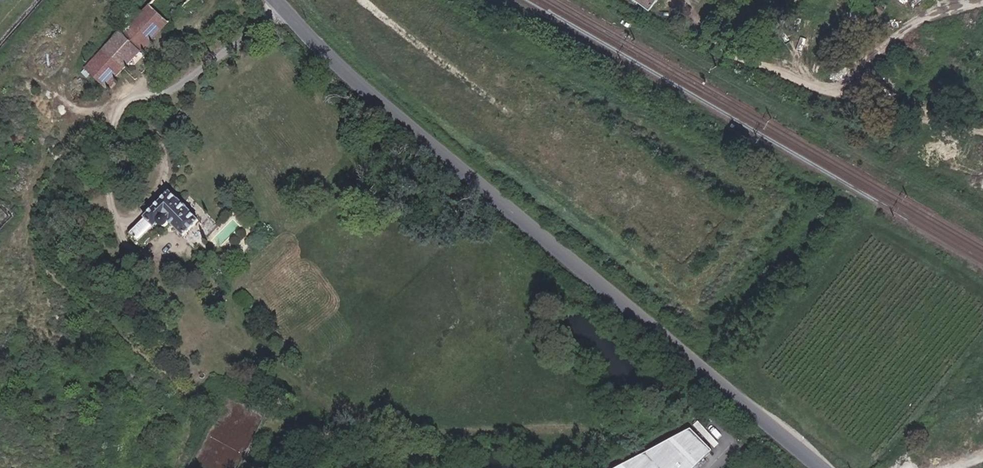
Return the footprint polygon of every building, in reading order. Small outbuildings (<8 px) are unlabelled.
[(103,60),(122,79),(200,0),(146,0),(133,13),(142,21),(103,60)] [(667,0),(634,0),(655,15),(667,0)] [(878,19),(884,23),(891,14),(885,9),(878,19)] [(189,57),(197,64),(205,57),(197,49),(189,57)] [(187,241),(204,224),(176,196),(135,237),(144,247),(163,229),(167,232),(174,227),(187,241)] [(719,449),(718,445),(701,430),(620,465),(617,467),(701,467),(719,449)]
